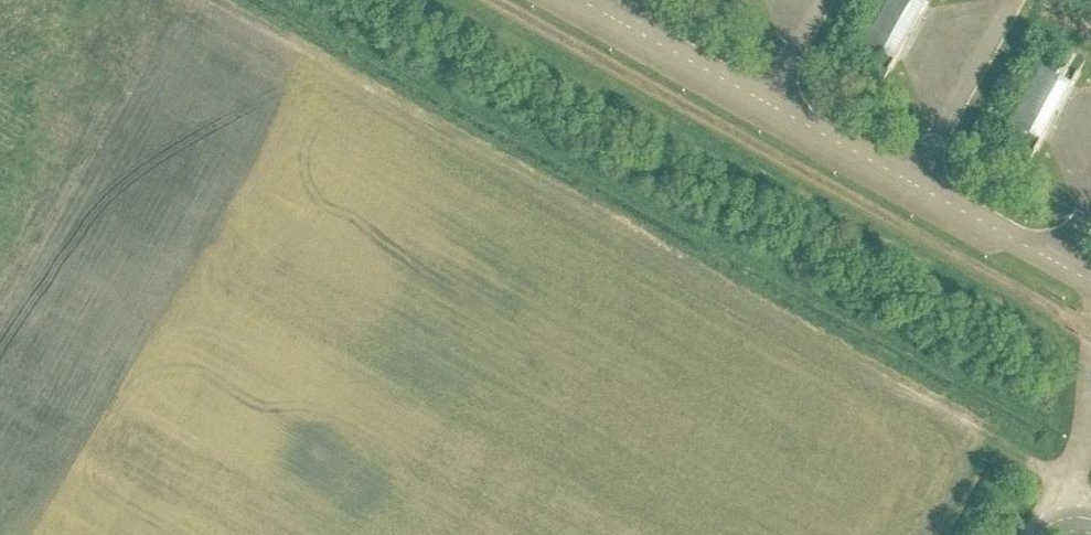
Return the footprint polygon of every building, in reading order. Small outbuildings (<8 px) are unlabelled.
[(913,0),(889,0),(864,47),(893,64),(925,7),(913,0)] [(1070,87),(1041,70),(1010,127),(1039,144),(1070,87)]
